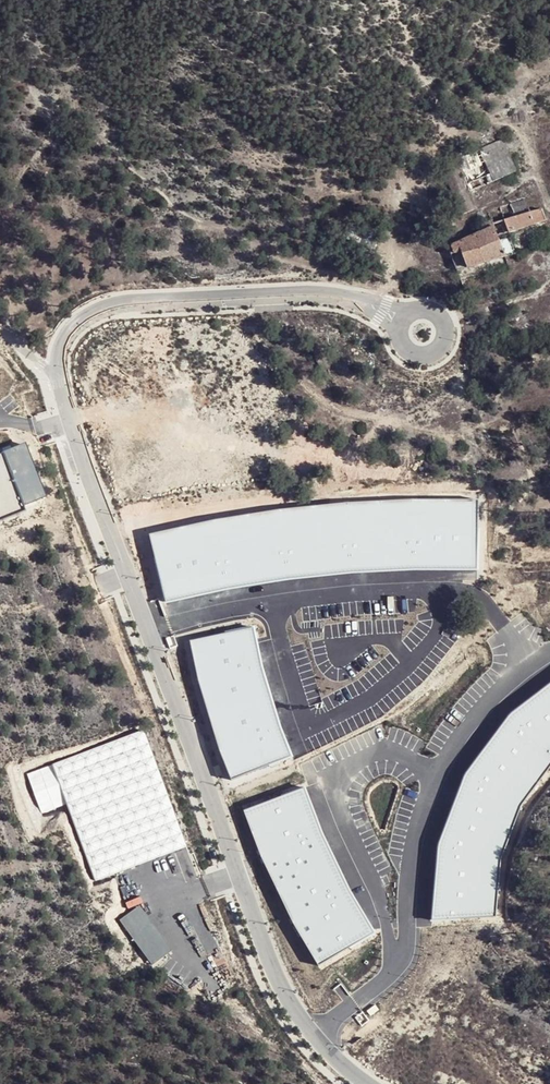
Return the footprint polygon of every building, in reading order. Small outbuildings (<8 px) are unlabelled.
[(453,160),(468,192),(490,182),(481,163),(504,153),(498,139),(453,160)] [(489,224),(493,236),(543,221),(540,209),(489,224)] [(495,242),(493,236),(448,249),(455,272),(500,257),(495,242)] [(507,238),(495,242),(500,257),(512,255),(507,238)] [(0,456),(0,517),(52,496),(31,444),(0,456)] [(163,486),(161,492),(185,497),(186,491),(163,486)] [(244,512),(150,532),(168,603),(256,586),(329,575),(409,568),(474,565),(467,492),(405,494),(317,501),(244,512)] [(208,702),(236,783),(298,762),(273,692),(255,629),(192,643),(208,702)] [(507,917),(508,860),(528,803),(549,769),(549,679),(511,710),(469,770),(444,839),(440,920),(507,917)] [(188,841),(143,726),(26,779),(40,817),(66,809),(94,879),(124,866),(188,841)] [(223,774),(219,764),(212,767),(217,777),(223,774)] [(306,784),(247,808),(263,851),(295,919),(321,961),(380,931),(352,885),(326,833),(306,784)] [(140,907),(119,922),(150,963),(171,948),(140,907)] [(371,1000),(362,1007),(366,1012),(375,1005),(371,1000)]
